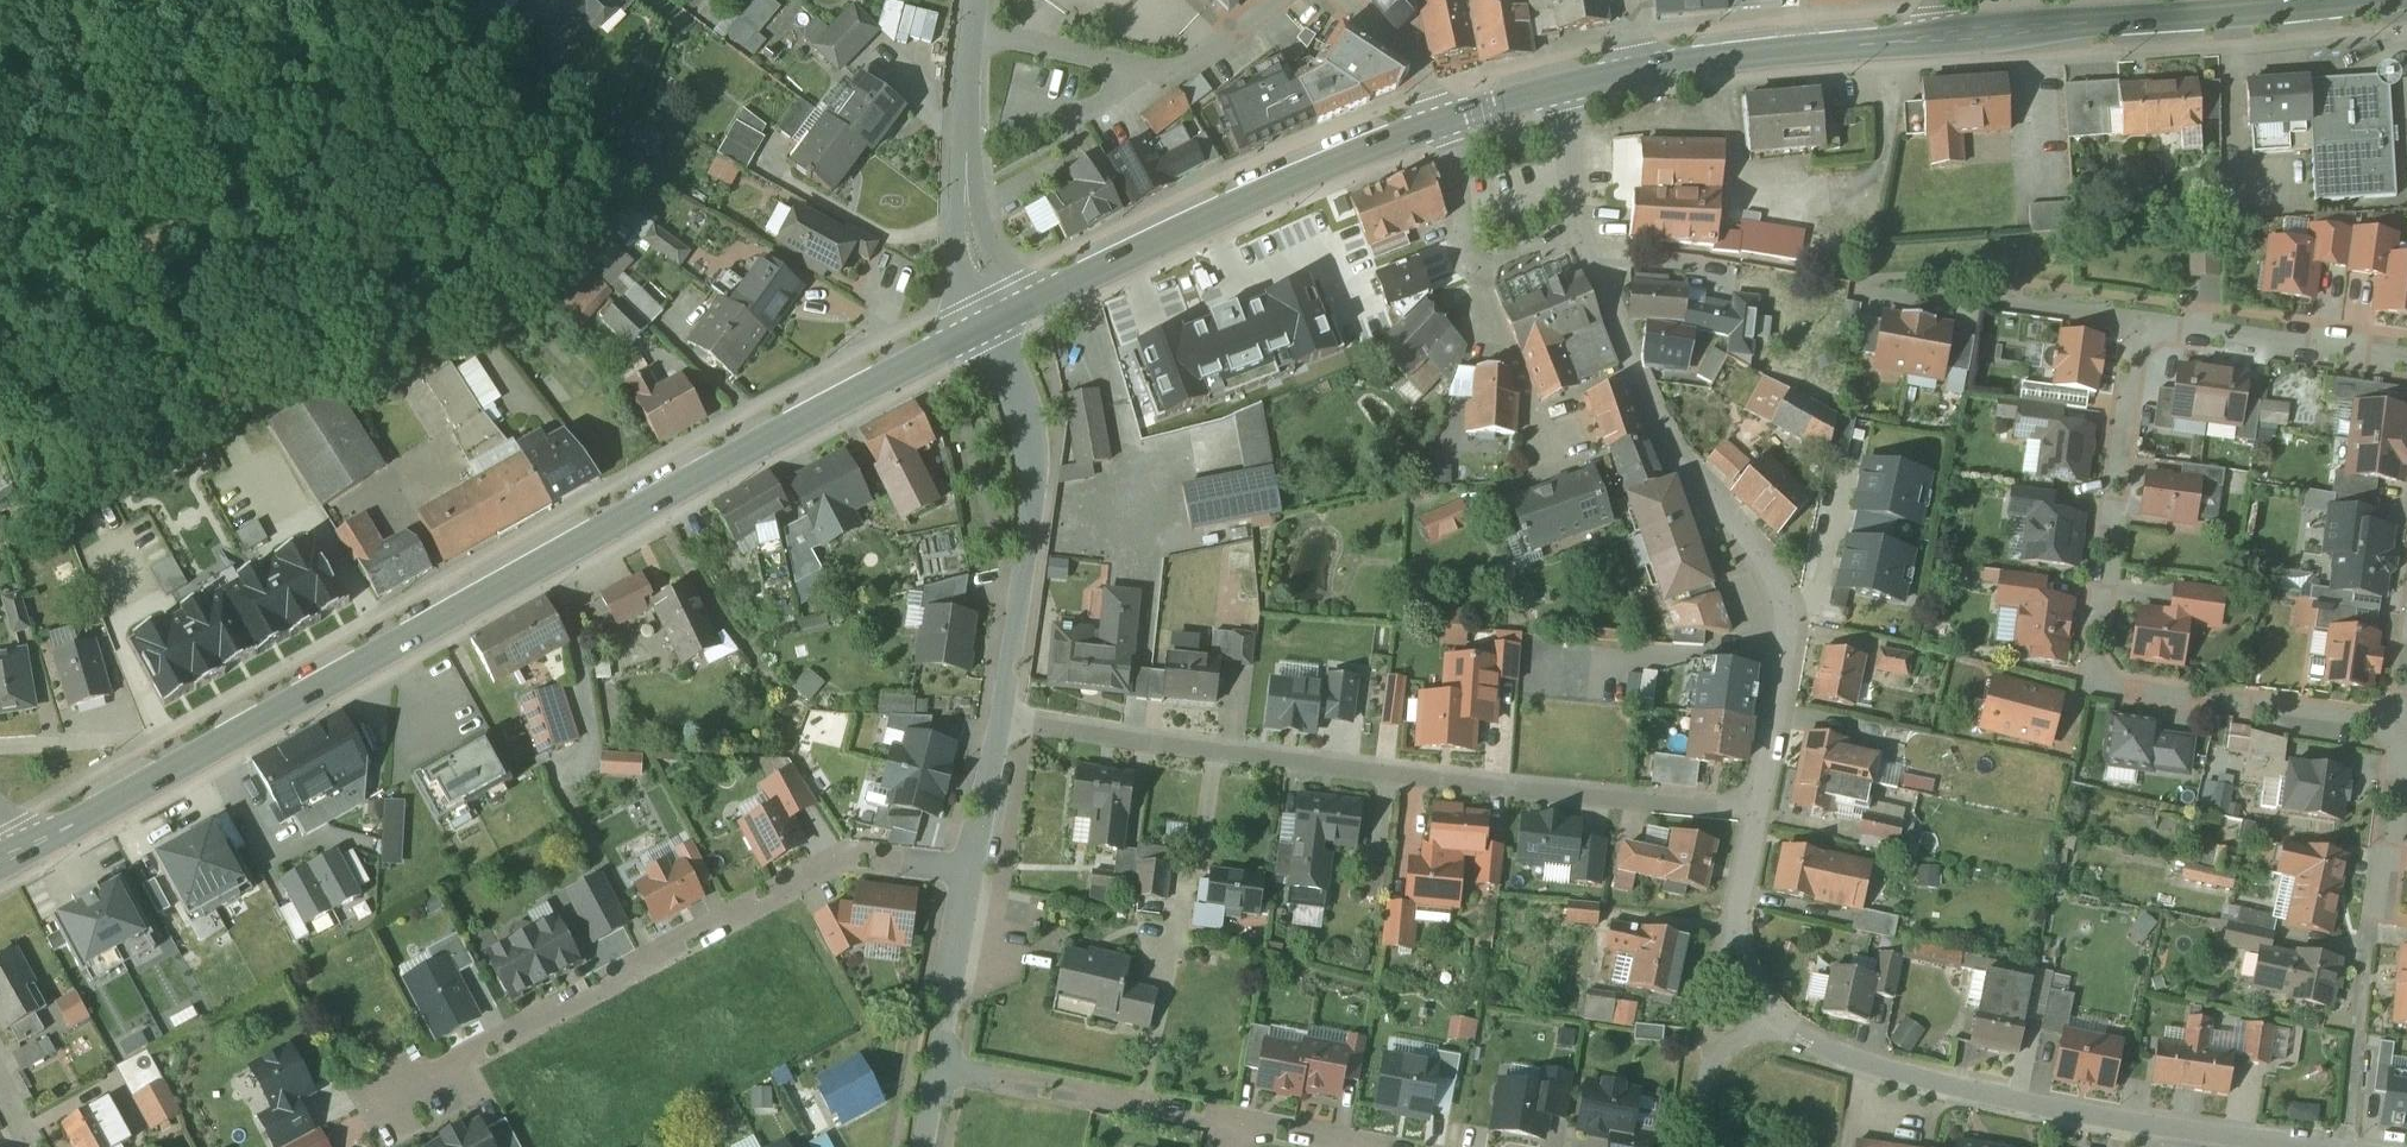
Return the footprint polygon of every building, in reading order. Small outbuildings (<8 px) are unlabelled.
[(571,0),(533,0),(515,18),(535,36),(571,0)] [(535,36),(549,49),(561,36),(567,41),(587,19),(595,27),(616,6),(617,5),(612,0),(571,0),(535,36)] [(617,5),(616,6),(625,15),(639,0),(612,0),(617,5)] [(742,20),(751,28),(772,2),(770,0),(759,0),(742,20)] [(1228,9),(1237,0),(1218,0),(1228,9)] [(1399,32),(1418,15),(1417,15),(1414,2),(1417,0),(1371,0),(1399,32)] [(1430,1),(1419,4),(1431,60),(1477,50),(1466,0),(1430,0),(1430,1)] [(1479,50),(1478,50),(1481,64),(1533,55),(1527,17),(1526,17),(1523,0),(1469,0),(1479,50)] [(1530,16),(1548,13),(1547,7),(1553,6),(1558,32),(1610,24),(1606,0),(1528,0),(1530,16)] [(1657,17),(1727,13),(1727,12),(1726,0),(1654,0),(1657,17)] [(1727,12),(1782,8),(1781,0),(1726,0),(1727,12)] [(879,32),(855,8),(838,25),(862,49),(879,32)] [(862,49),(838,25),(827,37),(851,60),(862,49)] [(1407,72),(1343,29),(1335,41),(1328,36),(1323,44),(1316,40),(1303,60),(1327,75),(1367,100),(1398,89),(1407,72)] [(851,60),(827,37),(815,49),(839,72),(851,60)] [(1280,60),(1235,86),(1269,145),(1317,125),(1298,93),(1299,92),(1280,60)] [(1367,100),(1327,75),(1299,92),(1298,93),(1317,125),(1318,124),(1319,127),(1326,124),(1324,122),(1369,103),(1368,101),(1367,100)] [(2389,76),(2334,80),(2333,78),(2311,80),(2311,81),(2308,82),(2311,124),(2292,125),(2293,152),(2312,151),(2315,202),(2397,197),(2389,76)] [(905,109),(863,78),(849,96),(853,98),(833,125),(865,150),(871,154),(905,109)] [(1216,113),(1197,80),(1179,91),(1190,110),(1198,124),(1216,113)] [(2007,81),(1922,87),(1923,106),(1905,107),(1907,137),(1932,136),(1934,167),(1962,165),(1961,134),(1992,132),(1992,149),(2011,148),(2010,131),(2007,81)] [(2308,82),(2247,86),(2250,128),(2252,128),(2254,154),(2293,152),(2292,125),(2311,124),(2308,82)] [(2198,84),(2119,89),(2119,83),(2065,87),(2068,140),(2088,139),(2087,119),(2090,117),(2092,113),(2121,111),(2122,137),(2201,131),(2198,84)] [(1179,91),(1142,120),(1155,137),(1190,110),(1179,91)] [(1820,95),(1745,102),(1750,154),(1825,147),(1820,95)] [(815,113),(801,101),(778,131),(793,143),(815,113)] [(827,121),(792,167),(811,182),(812,180),(831,194),(865,150),(833,125),(827,121)] [(1205,136),(1190,143),(1191,145),(1193,144),(1204,166),(1218,158),(1205,136)] [(756,156),(727,139),(718,155),(747,172),(756,156)] [(1148,140),(1108,161),(1119,181),(1119,182),(1133,207),(1174,185),(1173,182),(1204,166),(1193,144),(1191,145),(1160,162),(1148,140)] [(1724,147),(1643,146),(1642,191),(1720,193),(1724,147)] [(1100,151),(1069,174),(1078,186),(1047,202),(1068,241),(1089,230),(1091,233),(1097,229),(1095,226),(1122,212),(1109,187),(1117,182),(1100,151)] [(1415,175),(1350,199),(1369,248),(1447,219),(1440,200),(1445,198),(1437,177),(1428,180),(1415,175)] [(658,184),(650,179),(637,200),(645,205),(658,184)] [(1720,196),(1634,195),(1630,239),(1630,240),(1714,247),(1714,252),(1739,254),(1739,252),(1738,252),(1740,236),(1716,234),(1720,196)] [(1035,197),(1018,210),(1025,218),(1042,205),(1035,197)] [(2072,204),(2029,206),(2031,233),(2073,231),(2072,204)] [(609,224),(633,245),(647,228),(624,208),(609,224)] [(781,208),(767,233),(781,240),(795,215),(781,208)] [(843,237),(797,212),(795,215),(781,240),(780,243),(839,275),(851,253),(856,244),(843,237)] [(1805,234),(1742,224),(1740,236),(1738,252),(1739,252),(1800,262),(1805,234)] [(691,253),(654,227),(643,242),(680,269),(691,253)] [(880,244),(849,227),(843,237),(856,244),(851,253),(870,263),(880,244)] [(2353,233),(2314,228),(2312,245),(2322,247),(2320,264),(2348,268),(2353,233)] [(2399,237),(2353,230),(2348,268),(2348,273),(2380,277),(2382,262),(2396,264),(2396,259),(2399,237)] [(2312,245),(2278,241),(2275,261),(2270,266),(2266,293),(2312,299),(2316,267),(2320,264),(2322,247),(2312,245)] [(2218,277),(2219,244),(2188,244),(2188,277),(2218,277)] [(2396,259),(2396,264),(2382,262),(2380,277),(2383,282),(2382,296),(2379,298),(2377,311),(2406,315),(2406,261),(2396,259)] [(766,263),(746,290),(726,275),(713,293),(723,300),(766,331),(770,334),(783,316),(781,315),(800,288),(766,263)] [(1557,265),(1496,290),(1503,308),(1502,308),(1522,357),(1539,399),(1618,367),(1582,276),(1564,283),(1557,265)] [(635,272),(627,266),(618,276),(626,283),(635,272)] [(1687,291),(1654,288),(1655,279),(1636,277),(1635,287),(1632,287),(1629,319),(1683,324),(1682,326),(1682,328),(1713,334),(1716,309),(1682,306),(1687,291)] [(1378,290),(1335,333),(1367,365),(1377,355),(1371,350),(1422,301),(1402,280),(1378,290)] [(663,314),(635,287),(623,300),(651,327),(663,314)] [(594,311),(577,295),(564,310),(582,327),(594,311)] [(623,300),(616,306),(609,299),(601,308),(605,311),(608,314),(604,319),(603,320),(631,348),(651,327),(623,300)] [(766,331),(723,300),(690,345),(733,376),(746,358),(742,356),(761,330),(765,332),(766,331)] [(1425,303),(1378,350),(1423,398),(1444,375),(1443,374),(1447,368),(1458,373),(1459,370),(1468,344),(1425,303)] [(1246,309),(1172,328),(1177,349),(1124,362),(1144,442),(1224,421),(1270,402),(1246,309)] [(1737,313),(1716,309),(1713,334),(1726,337),(1737,313)] [(605,311),(600,316),(604,319),(608,314),(605,311)] [(1876,359),(1883,323),(1859,318),(1852,355),(1876,359)] [(1908,373),(1917,324),(1883,318),(1883,323),(1876,359),(1875,368),(1908,373)] [(1695,333),(1647,324),(1643,356),(1644,368),(1673,371),(1676,362),(1689,364),(1695,333)] [(1951,330),(1917,324),(1908,373),(1943,379),(1951,330)] [(2080,336),(2060,333),(2058,349),(2056,348),(2053,372),(2055,373),(2053,388),(2060,389),(2096,394),(2098,377),(2101,377),(2104,356),(2101,356),(2104,339),(2084,336),(2080,335),(2080,336)] [(1727,357),(1713,350),(1697,377),(1699,378),(1698,380),(1700,381),(1701,379),(1711,385),(1727,357)] [(492,352),(457,374),(469,392),(504,372),(492,352)] [(1837,417),(1727,357),(1711,385),(1708,391),(1804,443),(1828,456),(1836,418),(1837,417)] [(457,374),(451,365),(425,382),(458,433),(484,416),(469,392),(457,374)] [(2203,367),(2203,371),(2180,368),(2177,392),(2173,417),(2175,418),(2207,422),(2214,369),(2203,367)] [(418,369),(409,375),(415,384),(424,378),(418,369)] [(2246,377),(2224,374),(2224,370),(2214,369),(2207,422),(2238,426),(2239,426),(2243,400),(2246,377)] [(1508,372),(1477,370),(1477,371),(1459,370),(1458,373),(1446,408),(1468,409),(1466,434),(1514,436),(1516,401),(1508,372)] [(683,377),(660,390),(649,371),(627,384),(638,402),(637,403),(660,444),(707,419),(683,377)] [(2378,386),(2326,379),(2323,403),(2357,407),(2358,405),(2375,407),(2378,386)] [(1625,384),(1589,396),(1607,450),(1643,438),(1625,384)] [(2053,388),(2023,384),(2020,403),(2058,408),(2058,407),(2060,389),(2053,388)] [(385,469),(332,387),(270,426),(323,509),(385,469)] [(2177,392),(2159,390),(2154,430),(2172,432),(2175,418),(2173,417),(2177,392)] [(1097,392),(1066,398),(1079,468),(1109,462),(1097,392)] [(2261,403),(2243,400),(2239,426),(2238,426),(2237,440),(2255,443),(2261,403)] [(2020,403),(2017,421),(2060,427),(2062,409),(2067,409),(2067,408),(2058,407),(2058,408),(2020,403)] [(915,405),(861,433),(860,433),(904,521),(936,505),(911,456),(935,444),(915,405)] [(2358,405),(2357,407),(2353,443),(2406,450),(2406,441),(2406,439),(2406,411),(2375,407),(2358,405)] [(527,414),(504,429),(516,446),(541,432),(527,414)] [(458,433),(453,436),(480,484),(523,459),(516,446),(511,449),(484,416),(458,433)] [(1854,421),(1836,418),(1828,456),(1827,464),(1844,468),(1854,421)] [(2060,427),(2017,421),(2015,438),(2044,442),(2040,477),(2084,483),(2087,459),(2089,457),(2091,443),(2090,441),(2091,431),(2060,427)] [(568,454),(557,460),(541,432),(516,446),(523,459),(551,506),(586,486),(568,454)] [(1645,441),(1612,451),(1627,494),(1663,482),(1645,441)] [(2353,443),(2349,474),(2349,476),(2378,480),(2401,483),(2405,458),(2406,459),(2406,453),(2406,450),(2353,443)] [(844,455),(791,484),(809,518),(824,547),(847,535),(838,519),(869,503),(844,455)] [(1811,500),(1765,457),(1732,493),(1778,535),(1811,500)] [(480,484),(420,518),(445,564),(551,506),(523,459),(480,484)] [(1929,476),(1865,462),(1855,511),(1918,525),(1929,476)] [(2225,471),(2182,465),(2181,481),(2199,483),(2199,485),(2223,488),(2225,471)] [(1273,472),(1214,484),(1223,526),(1273,517),(1281,515),(1273,472)] [(2378,480),(2349,476),(2349,474),(2336,472),(2332,495),(2335,496),(2375,501),(2378,480)] [(1593,474),(1512,503),(1522,534),(1523,537),(1527,536),(1533,550),(1610,523),(1593,474)] [(768,475),(714,507),(736,544),(755,533),(776,521),(790,513),(768,475)] [(2181,481),(2148,477),(2143,514),(2194,520),(2199,485),(2199,483),(2181,481)] [(1674,481),(1629,497),(1653,566),(1698,550),(1674,481)] [(2053,494),(2013,488),(2010,517),(2031,519),(2032,512),(2051,514),(2053,494)] [(2375,501),(2335,496),(2333,510),(2377,516),(2379,501),(2375,501)] [(2377,516),(2333,510),(2327,554),(2336,555),(2334,571),(2337,575),(2335,591),(2355,594),(2358,591),(2365,592),(2366,593),(2382,595),(2384,580),(2380,576),(2385,572),(2388,572),(2391,570),(2393,561),(2390,558),(2387,558),(2383,553),(2387,550),(2390,531),(2375,529),(2377,516)] [(2051,514),(2032,512),(2031,519),(2029,528),(2034,534),(2030,560),(2025,559),(2025,561),(2075,568),(2081,518),(2051,514)] [(407,534),(384,546),(365,516),(337,534),(356,563),(358,562),(378,600),(433,570),(418,543),(407,534)] [(1223,526),(1192,532),(1196,550),(1262,538),(1260,555),(1268,557),(1273,517),(1223,526)] [(809,518),(784,531),(796,586),(823,572),(812,553),(824,547),(809,518)] [(1434,519),(1422,524),(1430,544),(1443,538),(1434,519)] [(776,521),(755,533),(758,546),(755,546),(762,581),(764,580),(788,575),(776,521)] [(314,538),(267,564),(302,629),(349,603),(314,538)] [(1912,553),(1849,539),(1838,586),(1838,589),(1901,602),(1912,553)] [(1247,571),(1248,550),(1224,549),(1224,571),(1247,571)] [(1729,634),(1698,550),(1653,566),(1677,632),(1729,634)] [(267,564),(128,641),(163,705),(302,629),(267,564)] [(2045,578),(2002,573),(1999,599),(2023,602),(2023,597),(2042,600),(2045,578)] [(788,575),(764,580),(772,619),(796,614),(788,575)] [(634,581),(604,596),(619,627),(647,613),(642,602),(651,598),(642,579),(635,582),(634,581)] [(969,579),(923,591),(920,612),(929,614),(929,612),(963,617),(969,579)] [(689,585),(653,603),(684,668),(720,650),(715,638),(689,585)] [(2223,595),(2175,588),(2172,614),(2188,616),(2187,622),(2216,626),(2216,627),(2218,627),(2223,595)] [(2382,595),(2366,593),(2365,592),(2358,591),(2355,594),(2353,608),(2357,608),(2379,611),(2382,595)] [(1107,593),(1102,637),(1056,632),(1050,688),(1129,696),(1138,597),(1107,593)] [(21,594),(3,599),(13,636),(31,631),(21,594)] [(2042,600),(2023,597),(2023,602),(1999,599),(1998,607),(2021,610),(2017,647),(2036,650),(2035,651),(2043,661),(2054,662),(2064,655),(2071,603),(2042,600)] [(546,601),(501,626),(524,669),(569,644),(546,601)] [(2319,603),(2300,601),(2296,627),(2315,630),(2319,603)] [(2353,608),(2319,603),(2315,630),(2332,633),(2332,631),(2353,634),(2357,608),(2353,608)] [(2379,611),(2357,608),(2353,634),(2375,637),(2379,611)] [(963,617),(929,612),(929,614),(926,633),(921,632),(917,665),(969,673),(972,658),(968,657),(974,619),(963,617)] [(2166,616),(2139,612),(2133,659),(2181,665),(2187,622),(2188,616),(2172,614),(2166,613),(2166,616)] [(1467,618),(1443,617),(1442,629),(1466,631),(1467,618)] [(501,626),(472,642),(495,685),(524,669),(501,626)] [(2353,634),(2332,631),(2332,633),(2328,660),(2328,661),(2334,662),(2330,684),(2369,689),(2371,673),(2377,674),(2380,655),(2374,654),(2376,637),(2375,637),(2353,634)] [(1254,637),(1234,635),(1215,633),(1211,662),(1221,663),(1220,665),(1251,668),(1254,637)] [(720,650),(684,668),(689,678),(738,654),(724,634),(715,638),(720,650)] [(1211,662),(1195,661),(1197,642),(1174,640),(1172,659),(1167,658),(1165,674),(1163,699),(1164,699),(1216,704),(1220,665),(1221,663),(1211,662)] [(94,643),(55,654),(71,709),(110,698),(94,643)] [(1521,650),(1504,649),(1502,682),(1519,683),(1521,650)] [(1864,658),(1826,650),(1819,682),(1816,681),(1813,696),(1816,697),(1815,700),(1853,708),(1864,658)] [(1911,658),(1880,651),(1876,670),(1907,677),(1911,658)] [(0,656),(0,714),(35,708),(25,652),(0,656)] [(2328,660),(2314,658),(2314,660),(2311,660),(2309,678),(2311,679),(2311,681),(2330,684),(2334,662),(2328,661),(2328,660)] [(1497,664),(1449,661),(1447,700),(1424,698),(1421,748),(1443,750),(1471,752),(1473,724),(1492,725),(1497,664)] [(1758,669),(1700,661),(1693,714),(1702,716),(1751,722),(1753,703),(1756,703),(1758,689),(1755,689),(1758,669)] [(791,690),(807,702),(822,684),(806,671),(791,690)] [(1152,672),(1137,671),(1134,701),(1149,702),(1152,672)] [(1657,673),(1626,671),(1624,706),(1654,708),(1657,673)] [(1165,674),(1152,672),(1149,702),(1164,704),(1164,699),(1163,699),(1165,674)] [(1395,730),(1403,680),(1391,678),(1382,728),(1395,730)] [(1319,689),(1273,683),(1267,728),(1282,730),(1282,731),(1285,732),(1286,730),(1295,731),(1295,733),(1298,733),(1299,732),(1313,734),(1315,719),(1325,720),(1328,695),(1320,694),(1320,695),(1319,695),(1319,693),(1319,689)] [(2056,698),(2001,684),(1989,730),(2049,746),(2056,717),(2052,715),(2056,698)] [(560,687),(536,695),(554,750),(567,745),(570,755),(582,751),(560,687)] [(342,715),(254,764),(287,822),(293,819),(304,838),(365,804),(368,763),(342,715)] [(809,742),(832,743),(833,715),(810,715),(809,742)] [(1751,722),(1702,716),(1700,733),(1694,737),(1691,761),(1691,763),(1699,764),(1715,766),(1716,761),(1742,764),(1745,744),(1748,744),(1751,725),(1756,725),(1756,722),(1751,722)] [(933,720),(890,718),(887,732),(908,737),(908,736),(928,741),(933,720)] [(2158,725),(2111,719),(2105,766),(2152,772),(2152,770),(2164,771),(2168,739),(2156,737),(2158,725)] [(2250,733),(2231,730),(2227,750),(2247,753),(2250,733)] [(2348,775),(2284,765),(2287,742),(2250,733),(2247,753),(2244,778),(2287,785),(2283,813),(2304,816),(2304,817),(2341,822),(2348,775)] [(488,736),(422,773),(443,810),(509,773),(488,736)] [(889,770),(948,784),(952,772),(949,771),(955,748),(928,741),(908,736),(908,737),(904,753),(894,750),(889,770)] [(1846,745),(1808,736),(1801,771),(1872,786),(1875,769),(1854,765),(1854,768),(1842,766),(1846,745)] [(2192,742),(2168,739),(2164,771),(2187,775),(2192,742)] [(637,758),(598,756),(597,778),(635,780),(637,758)] [(1691,761),(1655,756),(1651,785),(1695,790),(1699,764),(1691,763),(1691,761)] [(1131,778),(1098,774),(1098,770),(1083,769),(1082,772),(1080,772),(1076,811),(1080,812),(1078,821),(1095,823),(1092,849),(1117,852),(1122,853),(1122,851),(1131,778)] [(1921,773),(1901,769),(1897,791),(1916,795),(1921,773)] [(948,784),(889,770),(884,790),(894,793),(890,808),(923,816),(936,819),(942,795),(945,796),(948,784)] [(774,809),(743,827),(764,867),(800,848),(788,826),(790,820),(817,805),(795,771),(763,788),(774,809)] [(1872,786),(1801,771),(1793,806),(1832,814),(1836,793),(1848,796),(1847,799),(1868,804),(1872,786)] [(2226,788),(2217,786),(2213,805),(2197,801),(2195,809),(2211,813),(2226,817),(2229,805),(2222,804),(2226,788)] [(884,790),(872,787),(872,790),(869,789),(865,805),(868,805),(867,807),(879,811),(888,813),(890,808),(894,793),(884,790)] [(1361,806),(1300,799),(1295,839),(1294,839),(1293,849),(1279,847),(1275,881),(1288,883),(1290,885),(1287,909),(1324,913),(1328,885),(1318,884),(1321,859),(1322,858),(1323,844),(1355,849),(1361,806)] [(380,801),(379,865),(398,865),(399,802),(380,801)] [(923,816),(890,808),(888,813),(879,811),(874,830),(891,835),(892,831),(917,837),(923,816)] [(1455,854),(1460,815),(1460,810),(1435,808),(1431,852),(1427,855),(1426,865),(1411,864),(1407,903),(1457,908),(1460,870),(1458,868),(1450,867),(1451,854),(1455,854)] [(1460,815),(1455,854),(1462,855),(1478,857),(1483,857),(1484,849),(1486,818),(1460,815)] [(1901,824),(1866,817),(1862,835),(1898,844),(1901,824)] [(1560,820),(1543,818),(1542,822),(1523,819),(1518,862),(1524,863),(1526,865),(1542,867),(1545,865),(1573,868),(1575,868),(1578,840),(1579,826),(1560,824),(1560,820)] [(215,822),(154,855),(189,919),(250,887),(215,822)] [(2275,830),(2242,823),(2238,839),(2271,847),(2275,830)] [(1717,844),(1676,835),(1670,858),(1624,848),(1619,872),(1665,883),(1664,884),(1665,884),(1663,895),(1683,899),(1686,888),(1706,893),(1717,844)] [(1604,843),(1578,840),(1575,868),(1573,868),(1571,882),(1595,885),(1599,886),(1604,843)] [(712,882),(692,844),(676,852),(682,865),(684,864),(697,890),(712,882)] [(2346,857),(2286,844),(2278,876),(2298,881),(2339,890),(2346,857)] [(1503,851),(1484,849),(1483,857),(1478,857),(1475,884),(1499,887),(1503,851)] [(1863,866),(1785,849),(1775,893),(1856,910),(1858,910),(1863,888),(1858,887),(1863,866)] [(1138,853),(1122,851),(1122,853),(1117,852),(1115,876),(1117,877),(1115,889),(1114,890),(1132,892),(1138,853)] [(309,867),(333,913),(362,897),(338,852),(309,867)] [(1455,854),(1451,854),(1450,867),(1458,868),(1460,870),(1462,855),(1455,854)] [(666,866),(649,875),(652,881),(638,889),(656,922),(670,915),(671,917),(688,908),(687,906),(701,898),(697,890),(684,864),(682,865),(669,872),(666,866)] [(1170,868),(1141,864),(1136,900),(1165,903),(1170,868)] [(309,867),(280,883),(305,928),(333,913),(309,867)] [(2235,877),(2207,871),(2204,885),(2232,891),(2235,877)] [(1264,880),(1212,873),(1207,911),(1200,910),(1199,910),(1196,910),(1194,928),(1221,931),(1223,918),(1240,920),(1241,915),(1259,918),(1264,880)] [(1115,876),(1093,874),(1091,886),(1115,889),(1117,877),(1115,876)] [(2298,881),(2282,877),(2273,918),(2276,919),(2276,920),(2289,923),(2298,881)] [(121,879),(51,917),(83,976),(153,938),(121,879)] [(600,879),(570,895),(596,943),(626,927),(600,879)] [(2339,890),(2298,881),(2289,923),(2288,927),(2329,936),(2339,890)] [(915,897),(859,890),(856,909),(853,939),(858,940),(909,946),(915,897)] [(1599,908),(1568,905),(1566,925),(1597,927),(1599,908)] [(856,909),(840,907),(815,921),(835,959),(857,947),(858,940),(853,939),(856,909)] [(1409,910),(1387,908),(1382,948),(1413,951),(1415,927),(1407,926),(1409,910)] [(1858,910),(1856,910),(1852,932),(1894,941),(1899,919),(1858,910)] [(2273,918),(2239,910),(2236,927),(2272,935),(2276,920),(2276,919),(2273,918)] [(535,932),(534,931),(532,929),(530,927),(528,926),(525,925),(522,925),(518,926),(515,927),(513,929),(511,931),(510,934),(510,936),(509,940),(511,945),(489,956),(493,964),(491,966),(506,994),(508,993),(513,1000),(535,988),(535,989),(557,977),(580,965),(556,921),(535,932)] [(1688,939),(1642,929),(1642,930),(1612,924),(1605,952),(1635,959),(1628,989),(1675,1000),(1676,996),(1677,996),(1680,984),(1678,983),(1688,939)] [(2236,927),(2230,926),(2227,943),(2241,946),(2240,950),(2261,954),(2268,955),(2272,935),(2236,927)] [(475,967),(458,935),(426,952),(434,967),(447,960),(456,977),(475,967)] [(2401,948),(2393,1026),(2406,1027),(2406,949),(2401,948)] [(0,959),(0,1019),(7,1032),(11,1030),(35,1016),(14,978),(26,972),(15,951),(0,959)] [(1107,963),(1067,954),(1053,1014),(1094,1023),(1096,1017),(1149,1029),(1157,995),(1125,988),(1130,964),(1108,959),(1107,963)] [(1902,959),(1880,954),(1875,978),(1877,978),(1873,996),(1893,1001),(1902,959)] [(2337,964),(2300,956),(2298,962),(2268,955),(2261,954),(2255,987),(2292,995),(2291,1000),(2328,1008),(2337,964)] [(456,977),(447,960),(434,967),(406,982),(437,1041),(478,1019),(456,977)] [(1875,978),(1832,969),(1822,1015),(1866,1025),(1873,996),(1877,978),(1875,978)] [(2032,982),(1986,973),(1971,1047),(1972,1047),(1972,1046),(2016,1055),(2016,1056),(2017,1057),(2032,982)] [(2051,976),(2035,973),(2030,999),(2046,1002),(2051,976)] [(2074,997),(2049,992),(2040,1034),(2064,1038),(2065,1034),(2067,1034),(2074,997)] [(78,996),(64,1003),(75,1022),(89,1015),(78,996)] [(1637,1007),(1587,999),(1584,1017),(1611,1022),(1611,1025),(1633,1027),(1637,1007)] [(35,1016),(11,1030),(20,1046),(45,1032),(36,1016),(35,1016)] [(1889,1044),(1909,1054),(1922,1028),(1901,1018),(1889,1044)] [(2185,1049),(2157,1045),(2151,1084),(2189,1090),(2200,1020),(2189,1019),(2185,1049)] [(1454,1041),(1473,1044),(1476,1022),(1457,1020),(1454,1041)] [(2234,1056),(2207,1052),(2212,1022),(2200,1020),(2189,1090),(2228,1095),(2234,1056)] [(2273,1028),(2249,1025),(2244,1063),(2267,1067),(2273,1028)] [(1270,1031),(1252,1027),(1244,1069),(1261,1072),(1266,1044),(1268,1044),(1270,1031)] [(1631,1042),(1660,1043),(1660,1028),(1632,1028),(1631,1042)] [(2067,1034),(2065,1034),(2064,1038),(2055,1079),(2076,1083),(2076,1082),(2092,1085),(2092,1087),(2111,1090),(2119,1054),(2102,1051),(2104,1042),(2067,1034)] [(1367,1041),(1348,1037),(1345,1051),(1347,1052),(1342,1080),(1359,1083),(1367,1041)] [(48,1040),(37,1046),(45,1060),(56,1054),(48,1040)] [(36,1044),(13,1055),(22,1073),(45,1060),(37,1046),(36,1044)] [(1268,1044),(1266,1044),(1261,1072),(1258,1089),(1299,1096),(1300,1089),(1299,1089),(1306,1051),(1305,1051),(1268,1044)] [(1345,1051),(1306,1044),(1305,1051),(1306,1051),(1299,1089),(1300,1089),(1339,1096),(1342,1080),(1347,1052),(1345,1051)] [(314,1093),(290,1049),(252,1070),(275,1112),(275,1114),(297,1102),(314,1093)] [(1403,1067),(1385,1064),(1377,1108),(1412,1114),(1411,1116),(1427,1119),(1437,1067),(1404,1061),(1403,1067)] [(859,1062),(821,1082),(843,1123),(881,1103),(859,1062)] [(2389,1065),(2383,1108),(2406,1111),(2406,1068),(2389,1065)] [(784,1069),(768,1077),(776,1094),(793,1086),(784,1069)] [(1574,1077),(1547,1073),(1544,1090),(1549,1091),(1545,1116),(1566,1120),(1574,1077)] [(1544,1090),(1503,1083),(1502,1087),(1497,1090),(1494,1102),(1498,1108),(1494,1132),(1541,1140),(1545,1116),(1549,1091),(1544,1090)] [(1587,1084),(1579,1131),(1607,1136),(1610,1142),(1609,1146),(1651,1146),(1653,1138),(1631,1134),(1639,1094),(1623,1091),(1623,1087),(1605,1084),(1604,1087),(1587,1084)] [(148,1093),(141,1097),(146,1107),(154,1103),(148,1093)] [(63,1125),(75,1146),(122,1146),(130,1142),(107,1101),(63,1125)] [(275,1114),(275,1112),(260,1120),(274,1146),(289,1146),(314,1133),(297,1102),(275,1114)] [(146,1107),(141,1110),(153,1130),(166,1123),(154,1103),(146,1107)] [(2289,1120),(2316,1121),(2317,1107),(2290,1107),(2289,1120)] [(483,1133),(491,1146),(520,1146),(506,1121),(483,1133)] [(437,1146),(491,1146),(483,1133),(479,1125),(437,1146)] [(289,1146),(326,1146),(319,1134),(317,1135),(316,1133),(314,1133),(289,1146)] [(810,1146),(832,1146),(827,1137),(810,1146)]
